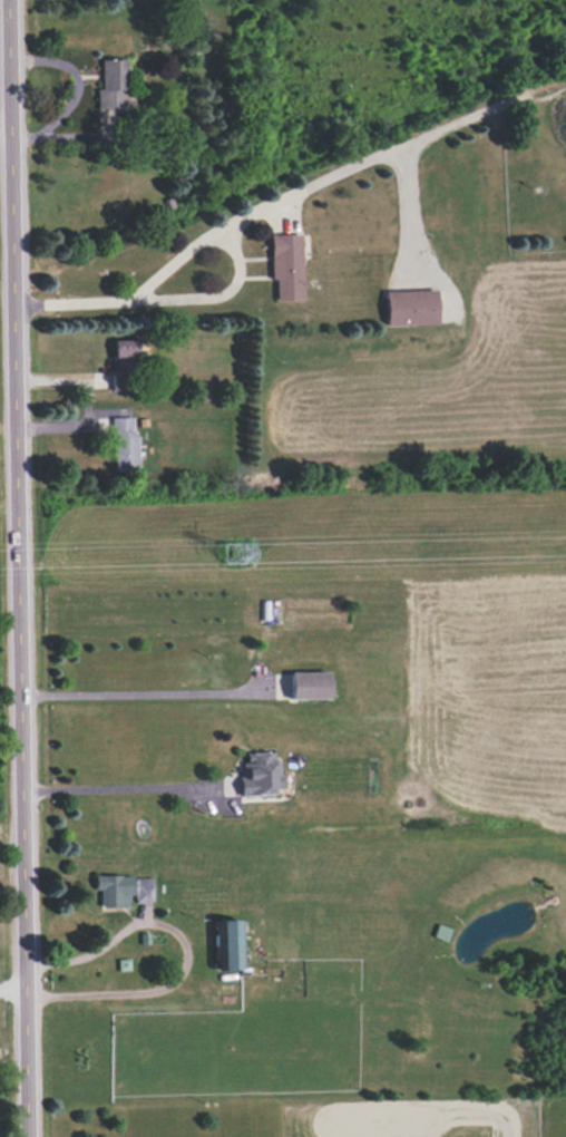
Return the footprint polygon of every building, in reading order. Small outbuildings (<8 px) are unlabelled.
[(95,109),(124,109),(123,60),(100,60),(100,89),(95,89),(95,109)] [(302,300),(300,234),(269,236),(270,280),(274,280),(275,301),(302,300)] [(437,324),(436,290),(384,291),(385,326),(437,324)] [(133,340),(111,340),(112,390),(134,390),(133,340)] [(138,471),(136,431),(132,431),(132,417),(111,418),(113,472),(138,471)] [(290,700),(329,699),(329,673),(289,673),(290,700)] [(242,796),(274,795),(274,789),(284,789),(283,773),(275,773),(274,752),(240,754),(242,796)] [(99,907),(131,907),(130,876),(93,876),(93,891),(99,891),(99,907)] [(151,878),(135,878),(135,902),(152,901),(151,878)] [(213,921),(215,971),(242,970),(241,920),(213,921)] [(432,938),(445,942),(449,929),(436,924),(432,938)]
